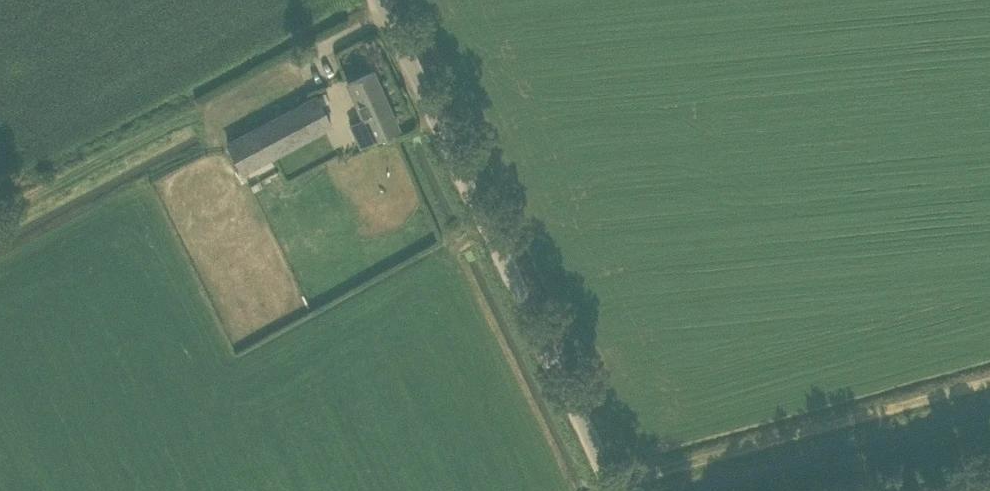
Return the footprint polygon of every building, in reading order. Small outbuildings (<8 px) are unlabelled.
[(373,139),(399,128),(373,71),(347,83),(373,139)] [(225,145),(239,171),(331,123),(317,96),(225,145)]
